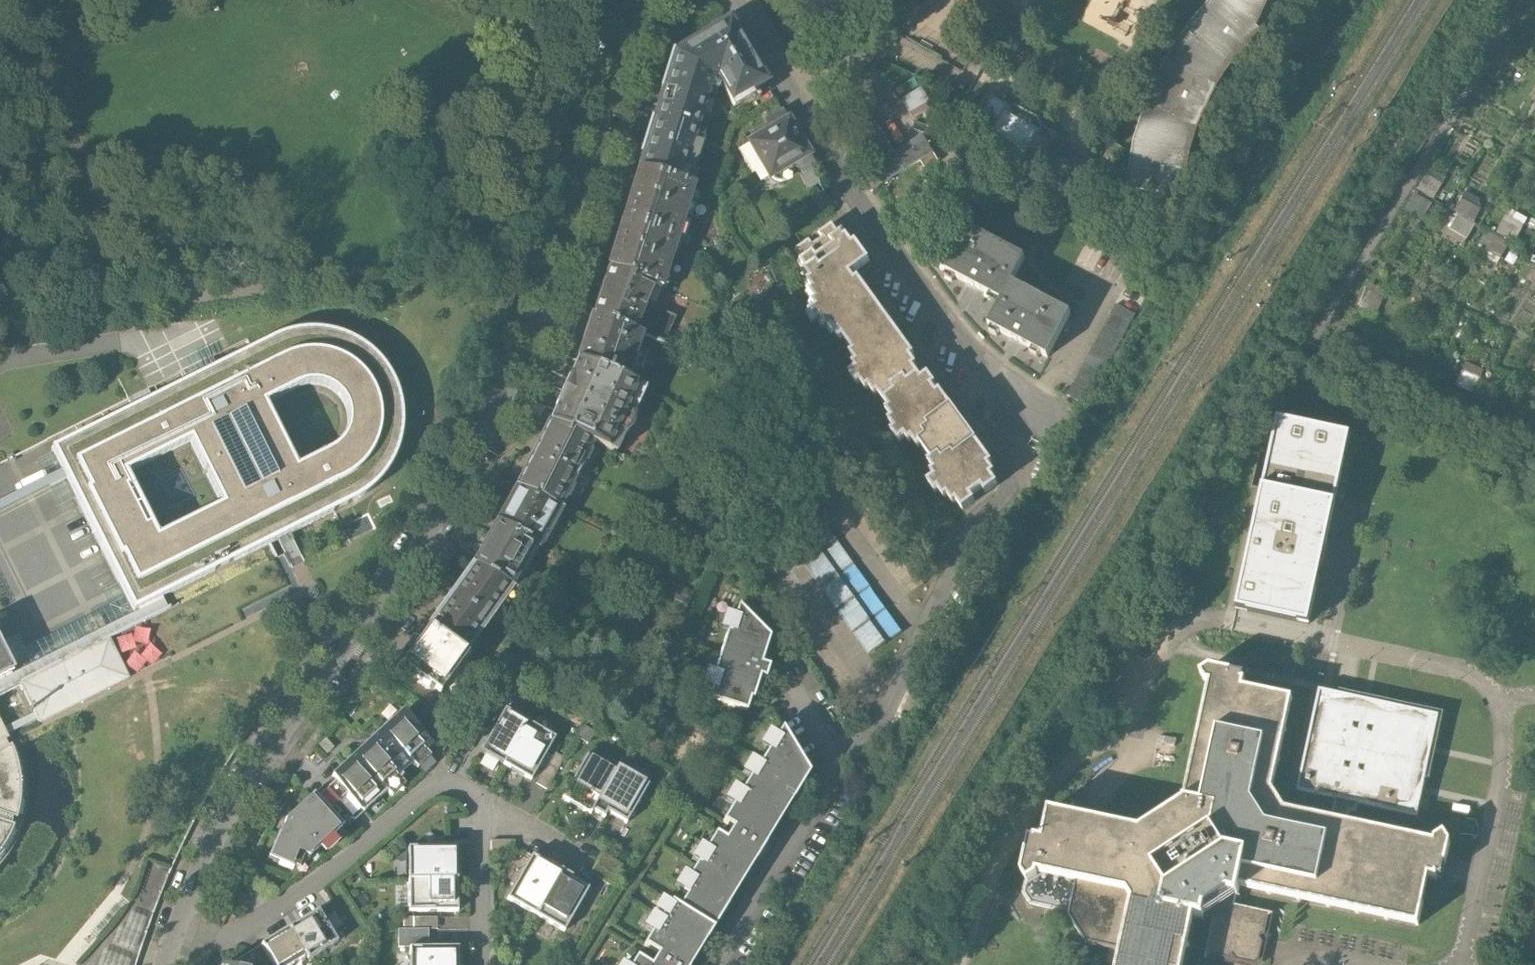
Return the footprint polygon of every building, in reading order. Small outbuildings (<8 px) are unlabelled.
[(1208,99),(1229,63),(1243,43),(1260,18),(1269,0),(1207,0),(1171,45),(1134,111),(1124,187),(1178,193),(1187,156),(1194,122),(1200,112),(1203,113),(1207,109),(1210,105),(1208,99)] [(767,84),(727,19),(696,38),(666,55),(654,96),(702,111),(711,83),(729,108),(767,84)] [(914,115),(932,105),(922,86),(903,96),(914,115)] [(894,151),(856,87),(826,105),(875,188),(921,162),(926,170),(940,162),(924,134),(894,151)] [(654,96),(632,169),(687,185),(698,148),(692,146),(702,111),(654,96)] [(1047,166),(1063,135),(995,97),(979,128),(1047,166)] [(788,115),(746,140),(769,179),(811,155),(788,115)] [(808,160),(795,167),(807,190),(820,183),(808,160)] [(1434,165),(1421,188),(1438,197),(1451,174),(1434,165)] [(632,169),(621,205),(683,224),(694,187),(687,185),(632,169)] [(1470,188),(1448,231),(1467,240),(1489,198),(1470,188)] [(621,205),(598,273),(650,292),(658,294),(683,224),(621,205)] [(1501,230),(1520,237),(1528,213),(1509,207),(1501,230)] [(1001,301),(1010,283),(1024,258),(962,226),(940,269),(971,285),(1001,301)] [(870,262),(856,243),(853,247),(848,239),(845,242),(838,232),(835,235),(829,227),(819,234),(822,238),(810,247),(807,242),(795,250),(801,258),(797,260),(803,269),(801,271),(807,279),(804,281),(810,290),(807,292),(814,302),(813,303),(816,309),(809,314),(812,318),(815,316),(821,325),(824,322),(831,331),(834,329),(840,338),(844,335),(856,352),(851,355),(857,363),(853,367),(857,372),(851,376),(858,385),(861,383),(866,391),(870,388),(875,395),(879,393),(884,400),(916,377),(910,369),(914,366),(909,359),(913,356),(885,317),(860,280),(854,284),(849,277),(870,262)] [(1479,249),(1498,261),(1512,240),(1492,228),(1479,249)] [(598,273),(583,317),(635,335),(650,292),(598,273)] [(1069,314),(1010,283),(1001,301),(988,326),(1018,342),(1046,357),(1069,314)] [(1135,315),(1115,304),(1067,395),(1087,406),(1135,315)] [(583,317),(568,365),(626,386),(643,338),(635,335),(583,317)] [(312,323),(292,325),(203,369),(133,404),(55,443),(67,466),(71,475),(136,608),(164,595),(218,567),(284,534),(378,486),(398,464),(409,430),(409,406),(400,376),(386,355),(365,338),(331,325),(312,323)] [(556,396),(626,426),(639,391),(626,386),(568,365),(556,396)] [(920,382),(916,377),(884,400),(891,412),(888,414),(893,421),(891,423),(897,431),(893,434),(898,442),(905,437),(908,442),(912,439),(918,447),(921,445),(933,461),(930,463),(936,471),(932,474),(935,479),(929,484),(935,492),(938,489),(944,497),(947,495),(953,502),(956,499),(963,509),(972,502),(968,496),(981,486),(985,492),(995,485),(988,476),(991,474),(986,466),(990,463),(962,424),(940,393),(935,397),(929,388),(933,385),(928,377),(920,382)] [(626,426),(556,396),(542,428),(586,447),(612,459),(626,426)] [(1345,438),(1271,421),(1257,479),(1227,610),(1301,627),(1320,546),(1345,438)] [(542,428),(514,493),(554,519),(586,447),(542,428)] [(0,500),(0,510),(71,475),(67,466),(0,500)] [(514,493),(493,526),(533,552),(554,519),(514,493)] [(493,526),(466,568),(506,594),(533,552),(493,526)] [(832,541),(804,560),(864,651),(897,629),(856,566),(850,570),(832,541)] [(466,568),(423,635),(463,661),(506,594),(466,568)] [(8,732),(35,719),(39,727),(134,680),(113,639),(171,610),(165,598),(164,595),(136,608),(17,668),(0,676),(0,716),(8,732)] [(737,600),(705,697),(743,707),(754,673),(762,676),(765,668),(768,662),(759,657),(768,633),(737,600)] [(17,668),(0,632),(0,676),(17,668)] [(423,635),(399,671),(440,697),(463,661),(423,635)] [(1047,807),(1041,836),(1025,833),(1018,868),(1026,879),(1039,870),(1076,877),(1072,892),(1069,907),(1067,912),(1066,916),(1081,942),(1116,950),(1112,964),(1180,964),(1190,915),(1211,919),(1204,955),(1230,960),(1244,963),(1252,964),(1261,964),(1264,948),(1266,939),(1271,914),(1231,906),(1236,885),(1415,922),(1420,896),(1425,872),(1440,875),(1442,865),(1447,838),(1443,829),(1434,833),(1433,841),(1347,821),(1331,818),(1282,806),(1270,785),(1289,694),(1239,684),(1242,670),(1236,669),(1212,664),(1206,663),(1197,670),(1206,681),(1181,796),(1135,824),(1108,819),(1047,807)] [(1102,669),(1113,683),(1121,677),(1110,663),(1102,669)] [(1441,717),(1319,691),(1298,791),(1335,799),(1331,818),(1347,821),(1348,813),(1357,815),(1359,806),(1419,819),(1441,717)] [(528,727),(500,713),(476,759),(503,773),(528,727)] [(10,844),(18,824),(22,800),(18,770),(8,732),(0,716),(0,858),(10,844)] [(346,795),(320,819),(336,835),(426,752),(396,719),(331,779),(346,795)] [(1076,729),(1080,737),(1089,732),(1085,724),(1076,729)] [(584,725),(576,738),(588,745),(596,732),(584,725)] [(675,904),(711,925),(759,846),(805,771),(776,725),(720,818),(729,823),(720,838),(711,832),(687,871),(693,875),(675,904)] [(555,742),(528,727),(503,773),(530,788),(555,742)] [(554,752),(536,783),(547,789),(564,758),(554,752)] [(615,777),(585,761),(566,799),(595,814),(615,777)] [(644,792),(615,777),(595,814),(624,830),(644,792)] [(336,835),(320,819),(306,802),(276,830),(261,869),(290,880),(336,835)] [(409,844),(409,877),(459,876),(459,843),(409,844)] [(505,907),(534,923),(560,877),(531,860),(505,907)] [(409,877),(410,910),(459,910),(459,876),(409,877)] [(534,923),(563,940),(589,893),(560,877),(534,923)] [(675,904),(667,899),(641,942),(654,950),(646,964),(632,955),(626,964),(687,964),(711,925),(675,904)] [(310,958),(339,941),(333,932),(342,927),(334,913),(324,918),(318,908),(290,924),(310,958)] [(310,958),(290,924),(259,943),(274,964),(298,964),(310,958)] [(410,948),(430,947),(430,928),(397,929),(398,949),(410,948)] [(461,946),(430,947),(410,948),(411,964),(462,964),(461,946)]
